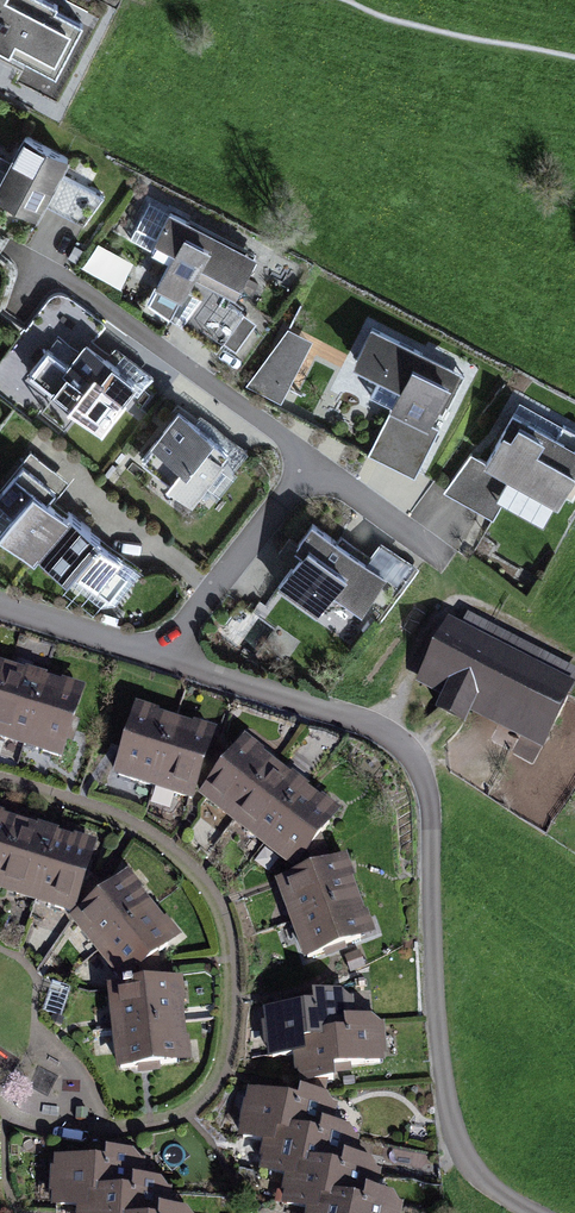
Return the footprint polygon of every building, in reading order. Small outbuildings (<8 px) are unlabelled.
[(39,0),(0,0),(0,55),(53,82),(83,23),(39,0)] [(26,140),(0,189),(0,201),(38,221),(46,206),(84,226),(99,198),(61,178),(69,163),(26,140)] [(254,260),(167,210),(144,250),(169,264),(147,302),(181,324),(216,351),(224,340),(233,347),(253,321),(230,301),(254,260)] [(463,376),(369,328),(349,366),(398,391),(365,455),(411,478),(463,376)] [(247,382),(282,400),(312,341),(288,329),(247,382)] [(138,381),(88,344),(49,396),(99,433),(138,381)] [(232,453),(178,413),(143,461),(197,501),(232,453)] [(574,477),(574,452),(514,416),(485,464),(469,455),(448,491),(491,517),(513,480),(558,506),(574,477)] [(36,561),(69,521),(43,500),(53,488),(24,464),(0,492),(0,531),(36,561)] [(105,606),(136,570),(73,517),(69,521),(36,561),(68,587),(74,580),(105,606)] [(387,581),(313,526),(293,553),(301,559),(278,591),(316,620),(334,597),(360,616),(387,581)] [(263,619),(237,602),(218,631),(245,648),(263,619)] [(450,624),(418,688),(444,701),(437,716),(465,730),(473,716),(543,751),(574,687),(450,624)] [(0,695),(0,755),(22,761),(43,693),(4,681),(0,695)] [(43,693),(22,761),(61,773),(82,704),(43,693)] [(132,721),(111,790),(150,802),(171,733),(132,721)] [(171,733),(150,802),(189,813),(210,744),(171,733)] [(244,753),(199,810),(232,834),(276,777),(244,753)] [(276,777),(232,834),(264,859),(308,802),(276,777)] [(308,802),(264,859),(296,884),(340,827),(308,802)] [(16,832),(0,827),(0,886),(16,832)] [(0,886),(0,903),(34,913),(55,844),(16,832),(0,886)] [(55,844),(34,913),(73,925),(94,856),(55,844)] [(344,875),(276,898),(289,936),(357,913),(344,875)] [(127,890),(71,936),(97,967),(152,921),(127,890)] [(357,913),(289,936),(302,975),(370,952),(357,913)] [(152,921),(97,967),(123,998),(178,953),(152,921)] [(178,997),(106,1004),(110,1044),(182,1037),(178,997)] [(263,1072),(292,1072),(291,1056),(341,1055),(341,1031),(349,1031),(348,1008),(311,1009),(312,1019),(262,1020),(263,1072)] [(341,1055),(291,1056),(292,1072),(292,1091),(329,1090),(329,1081),(379,1079),(377,1030),(349,1031),(341,1031),(341,1055)] [(182,1037),(110,1044),(115,1085),(187,1077),(182,1037)] [(239,1143),(266,1149),(268,1142),(317,1154),(322,1131),(330,1133),(335,1110),(300,1102),(297,1111),(249,1100),(239,1143)] [(260,1176),(286,1182),(286,1179),(335,1190),(340,1171),(350,1173),(358,1139),(330,1133),(322,1131),(317,1154),(268,1142),(266,1149),(260,1176)] [(80,1208),(130,1209),(131,1186),(139,1186),(140,1163),(103,1162),(103,1171),(53,1170),(52,1212),(80,1212),(80,1208)] [(281,1212),(311,1212),(311,1211),(322,1212),(362,1212),(364,1203),(369,1204),(375,1179),(350,1173),(340,1171),(335,1190),(286,1179),(286,1182),(278,1212),(281,1212)] [(167,1186),(139,1186),(131,1186),(130,1209),(80,1208),(80,1212),(167,1212),(167,1186)] [(400,1211),(375,1205),(369,1204),(364,1203),(362,1212),(400,1212),(400,1211)]
